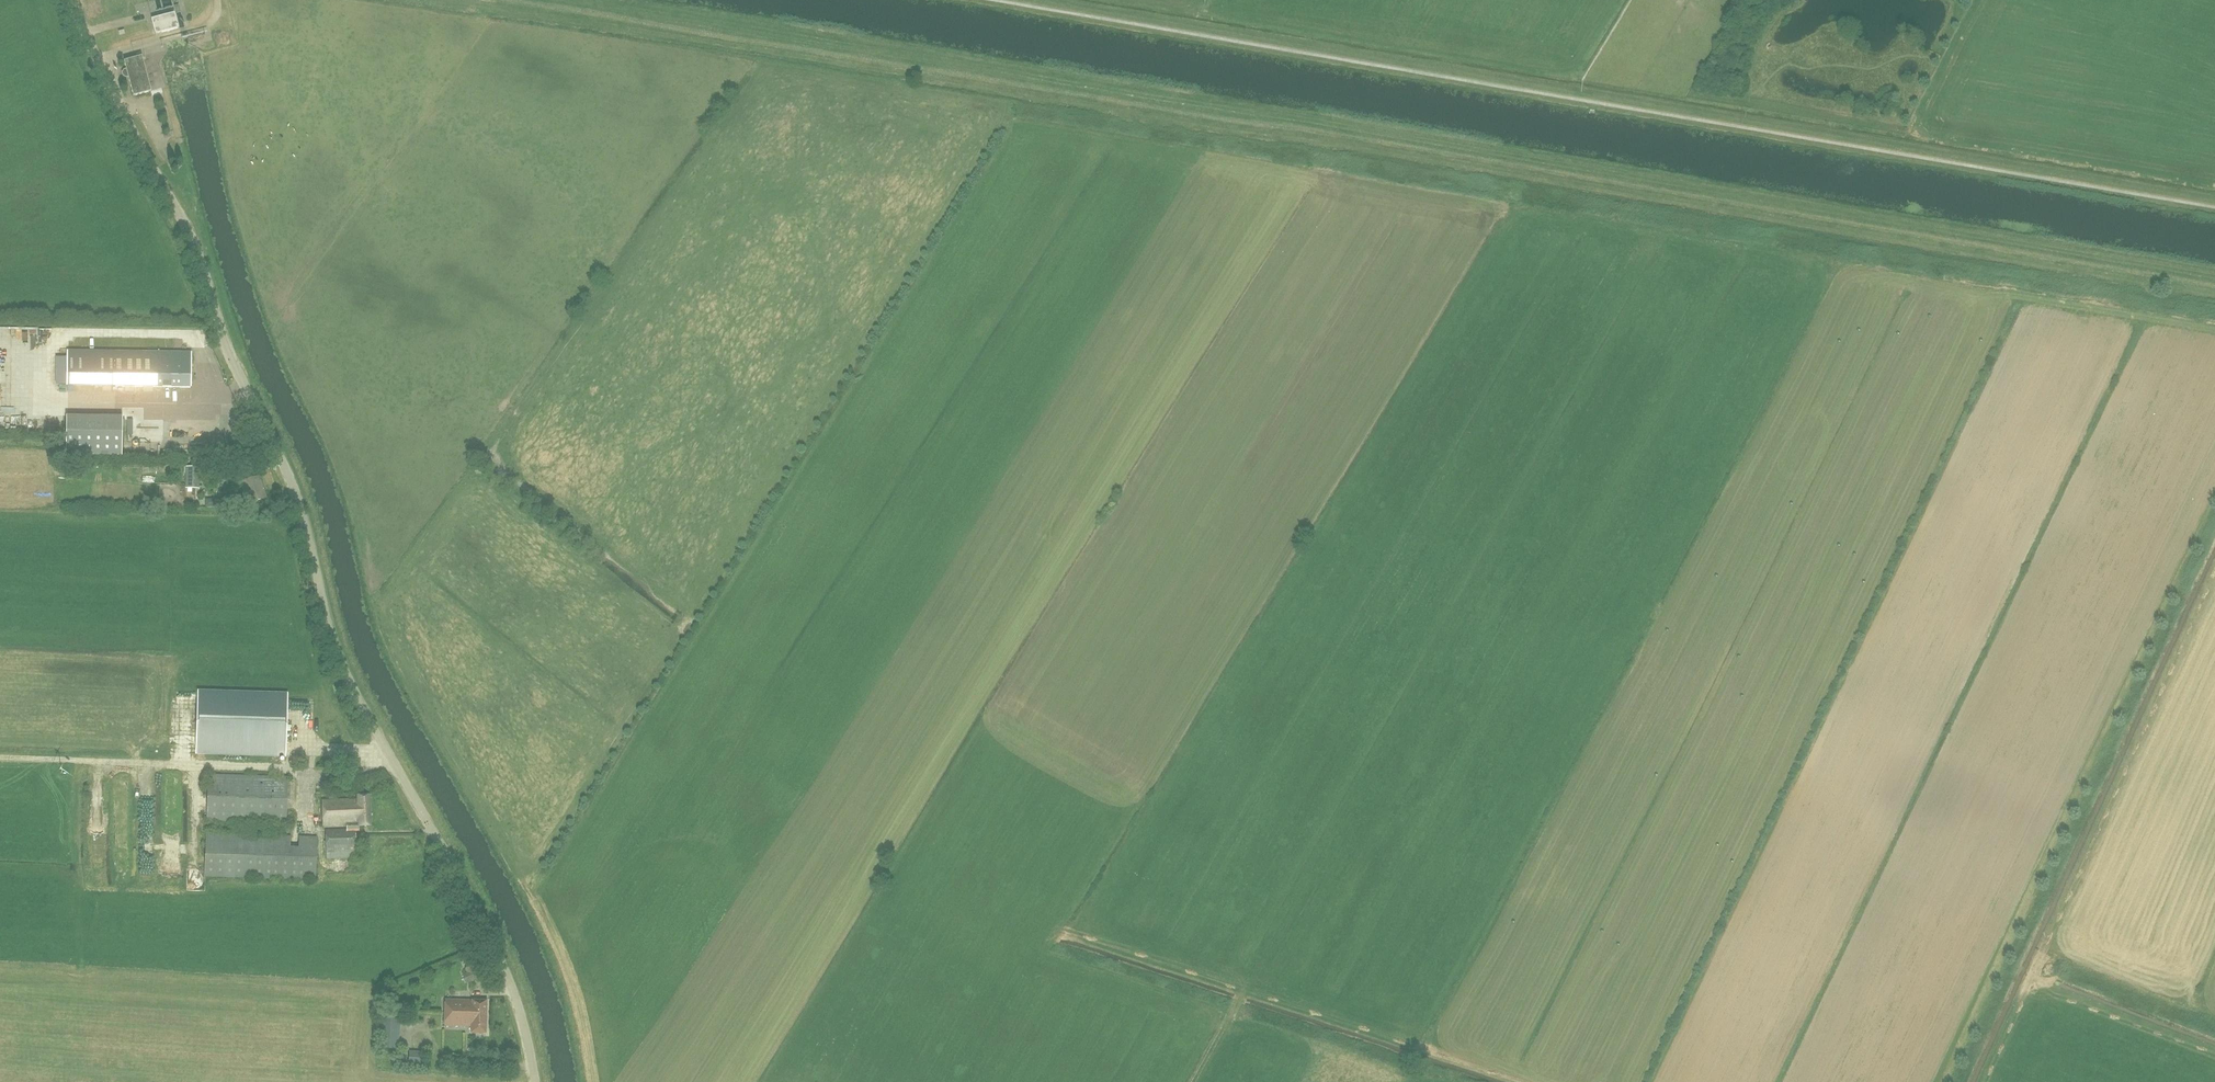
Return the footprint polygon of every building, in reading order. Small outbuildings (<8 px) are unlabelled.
[(156,34),(179,28),(175,13),(152,19),(156,34)] [(134,96),(151,91),(142,56),(124,61),(134,96)] [(191,352),(68,350),(67,386),(191,387),(191,352)] [(9,414),(9,424),(18,424),(17,414),(9,414)] [(122,417),(66,416),(66,454),(122,455),(122,417)] [(215,430),(201,431),(202,441),(215,441),(215,430)] [(185,489),(199,489),(199,467),(186,467),(185,489)] [(248,504),(267,497),(259,476),(240,482),(248,504)] [(285,755),(287,695),(198,692),(197,752),(285,755)] [(287,777),(209,774),(207,821),(286,823),(287,777)] [(357,799),(322,800),(323,825),(346,824),(346,829),(325,830),(326,858),(356,857),(356,848),(360,848),(360,842),(355,842),(355,829),(359,829),(359,826),(371,826),(370,795),(357,795),(357,799)] [(290,836),(206,833),(205,876),(315,879),(316,837),(299,836),(298,847),(290,847),(290,836)] [(476,964),(466,969),(471,981),(481,977),(476,964)] [(486,1019),(486,1016),(486,1000),(445,999),(445,1012),(444,1014),(469,1015),(469,1018),(486,1019)] [(398,1049),(400,1013),(383,1012),(380,1048),(398,1049)] [(471,1032),(485,1032),(486,1019),(469,1018),(469,1015),(444,1014),(444,1025),(471,1026),(471,1032)] [(412,1065),(424,1066),(425,1053),(413,1052),(412,1065)]
